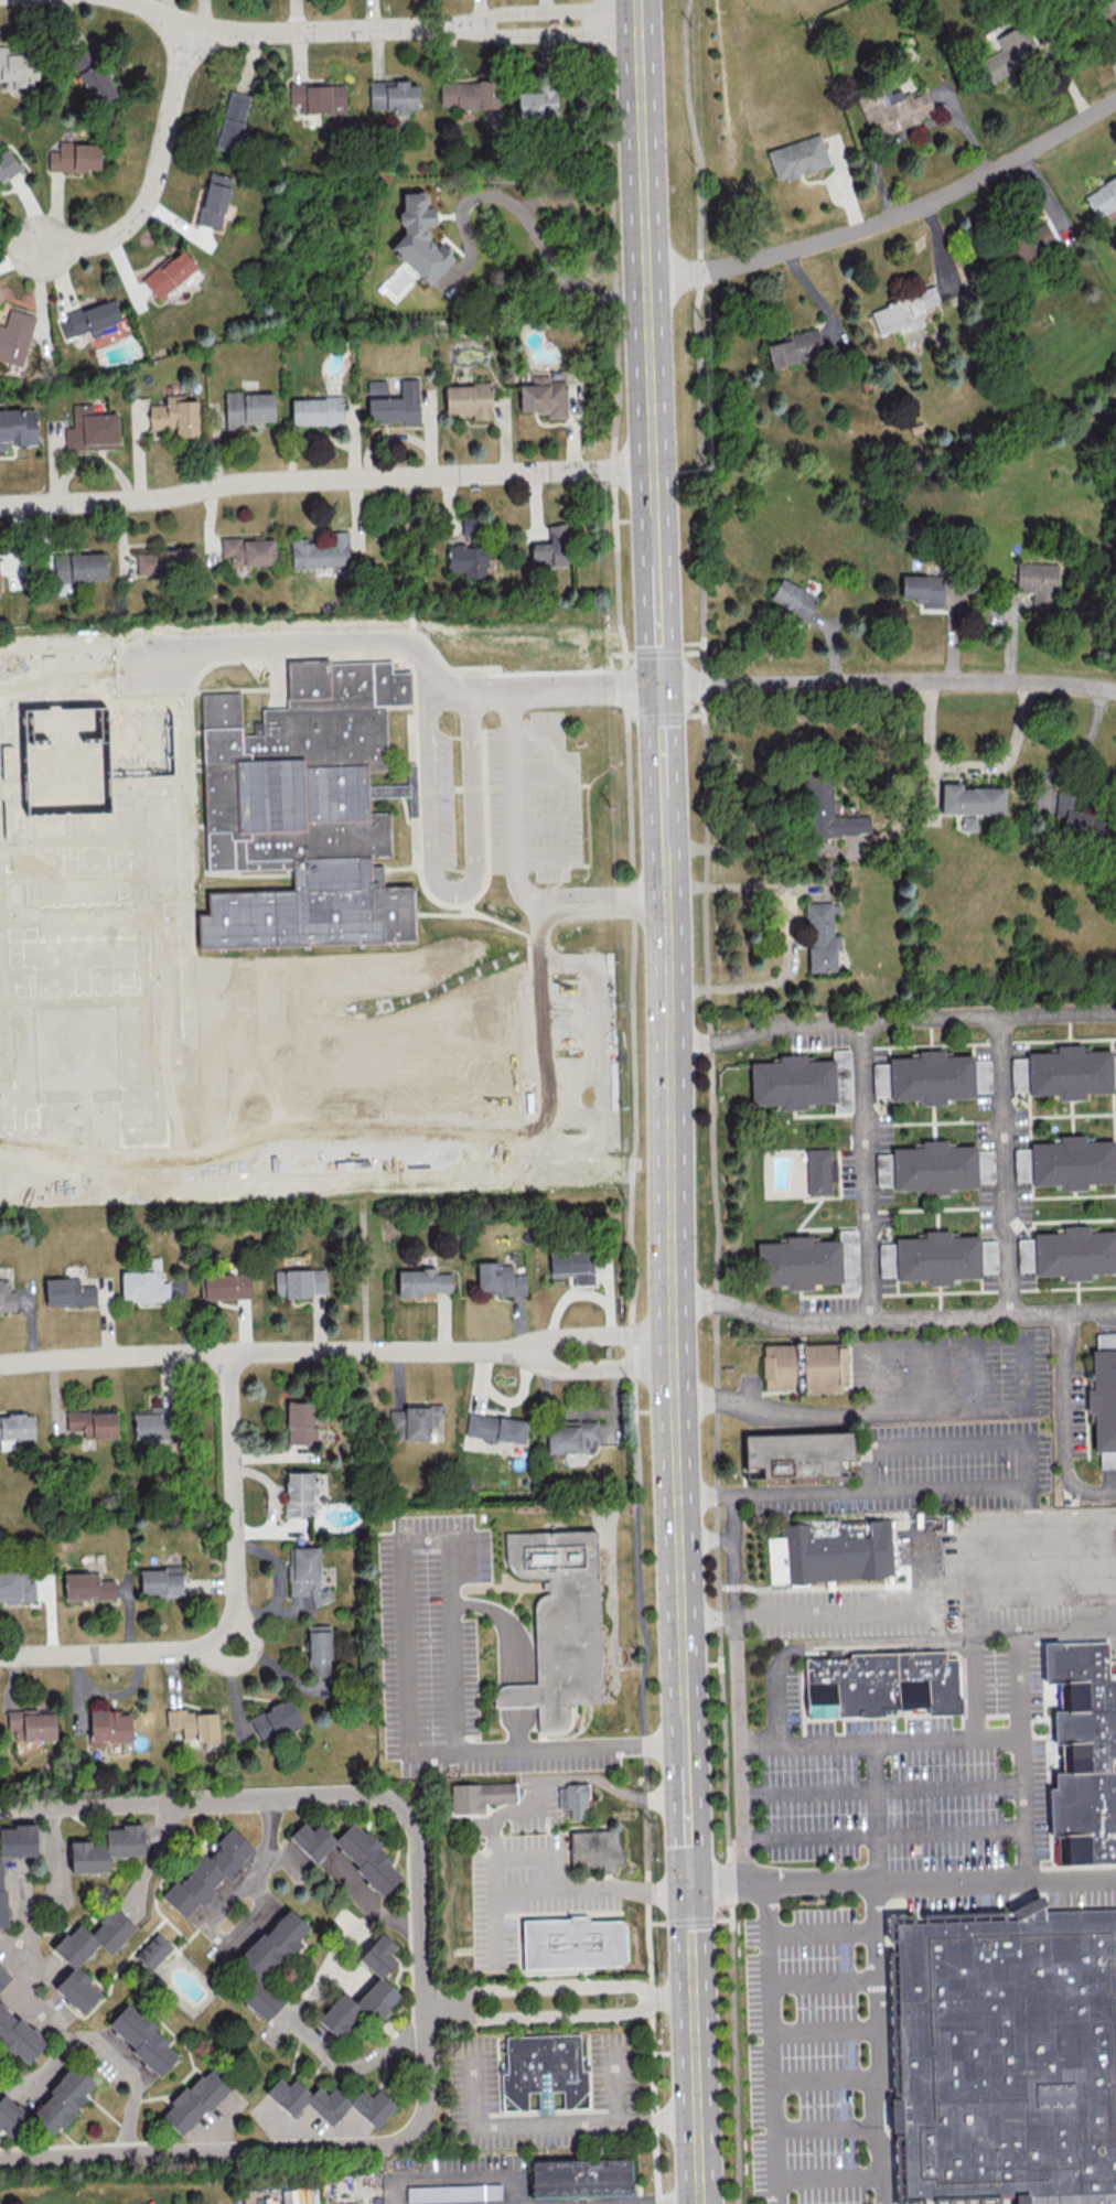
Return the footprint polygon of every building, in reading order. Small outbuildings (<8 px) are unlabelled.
[(1000,45),(978,66),(994,83),(1004,74),(1008,77),(1037,50),(1013,24),(996,41),(1000,45)] [(117,94),(89,41),(66,53),(94,106),(117,94)] [(13,80),(13,87),(36,87),(36,53),(5,53),(5,46),(0,46),(0,80),(13,80)] [(456,109),(500,108),(499,80),(439,82),(440,104),(456,104),(456,109)] [(416,108),(416,81),(394,82),(369,82),(370,108),(392,108),(392,114),(408,114),(408,109),(416,108)] [(289,84),(290,104),(299,104),(300,113),(345,113),(345,83),(289,84)] [(934,111),(926,90),(911,96),(908,88),(890,95),(885,83),(854,95),(866,123),(871,120),(879,138),(918,121),(917,118),(934,111)] [(214,147),(236,152),(250,96),(228,90),(214,147)] [(518,120),(557,119),(556,91),(517,92),(518,120)] [(766,150),(776,180),(785,176),(786,179),(830,165),(819,133),(766,150)] [(100,142),(58,142),(58,150),(48,150),(47,170),(100,171),(100,142)] [(7,148),(0,152),(0,184),(21,168),(7,148)] [(220,229),(231,176),(208,171),(197,225),(220,229)] [(1083,193),(1095,217),(1115,207),(1115,176),(1083,193)] [(429,285),(454,256),(438,242),(429,242),(428,231),(423,226),(433,226),(432,206),(428,206),(427,195),(424,192),(402,192),(402,208),(398,213),(398,223),(405,229),(388,249),(429,285)] [(996,243),(1007,268),(1057,246),(1046,221),(996,243)] [(155,298),(197,269),(182,248),(140,277),(155,298)] [(878,335),(897,330),(898,333),(925,324),(920,309),(940,303),(934,287),(869,307),(878,335)] [(63,339),(90,330),(92,337),(116,330),(113,322),(121,319),(114,298),(65,313),(67,319),(58,322),(63,339)] [(771,368),(824,354),(817,329),(764,342),(771,368)] [(518,384),(519,412),(546,411),(546,419),(567,418),(566,380),(548,380),(547,371),(531,371),(531,384),(518,384)] [(419,422),(417,378),(400,379),(400,397),(367,398),(368,418),(378,418),(378,423),(419,422)] [(445,413),(472,412),(472,419),(491,419),(490,383),(444,384),(445,413)] [(273,391),(224,392),(225,430),(246,430),(246,422),(274,422),(273,391)] [(198,436),(197,400),(185,400),(185,394),(165,395),(165,404),(148,405),(149,429),(175,428),(175,437),(198,436)] [(291,425),(342,424),(342,397),(291,397),(291,425)] [(117,413),(92,414),(92,404),(72,405),(73,426),(64,427),(65,450),(118,448),(117,413)] [(35,409),(0,410),(0,450),(4,450),(4,444),(36,443),(35,409)] [(531,566),(570,565),(569,524),(548,524),(548,542),(530,543),(531,566)] [(348,566),(347,531),(331,531),(331,541),(291,541),(291,567),(348,566)] [(273,537),(220,539),(221,556),(230,556),(231,566),(274,564),(273,537)] [(463,571),(463,577),(485,577),(485,541),(447,541),(446,571),(463,571)] [(136,575),(194,573),(193,547),(135,549),(136,575)] [(104,553),(54,554),(54,580),(105,579),(104,553)] [(1033,591),(1032,613),(1055,613),(1057,563),(1017,562),(1016,590),(1033,591)] [(945,606),(944,574),(900,575),(901,598),(914,598),(915,606),(945,606)] [(770,599),(791,609),(788,615),(804,623),(817,595),(780,578),(770,599)] [(206,701),(211,878),(299,875),(300,895),(213,899),(213,918),(202,920),(203,955),(421,948),(420,893),(390,893),(390,872),(378,873),(378,863),(398,863),(396,820),(376,820),(375,780),(395,780),(393,717),(418,716),(417,679),(399,680),(398,670),(294,674),(296,716),(268,717),(269,729),(246,730),(246,700),(206,701)] [(95,829),(103,812),(70,812),(70,768),(107,768),(107,707),(64,707),(64,724),(75,729),(82,742),(88,747),(84,757),(68,757),(68,739),(33,738),(33,723),(51,723),(50,708),(23,708),(20,752),(12,752),(0,778),(0,781),(16,781),(16,796),(4,803),(4,839),(95,829)] [(870,834),(869,815),(839,816),(838,781),(816,782),(816,783),(807,783),(808,835),(870,834)] [(940,813),(1004,814),(1004,788),(961,787),(961,784),(941,783),(940,813)] [(1062,833),(1090,834),(1091,810),(1063,808),(1062,833)] [(805,903),(807,971),(836,970),(835,950),(840,950),(840,934),(832,934),(831,913),(839,913),(838,902),(805,903)] [(1027,1095),(1058,1094),(1058,1100),(1082,1099),(1082,1093),(1111,1092),(1110,1050),(1081,1050),(1081,1044),(1056,1045),(1056,1051),(1026,1052),(1027,1095)] [(751,1105),(780,1104),(780,1110),(806,1109),(806,1103),(833,1102),(833,1112),(852,1111),(850,1049),(831,1050),(831,1059),(804,1060),(804,1054),(778,1055),(778,1061),(749,1062),(751,1105)] [(972,1055),(943,1056),(943,1049),(917,1050),(917,1057),(888,1058),(888,1063),(872,1063),(872,1095),(889,1095),(889,1100),(919,1099),(919,1105),(945,1105),(945,1097),(973,1097),(972,1055)] [(1031,1180),(1031,1185),(1060,1184),(1060,1191),(1086,1190),(1086,1184),(1115,1183),(1115,1177),(1115,1145),(1114,1145),(1114,1140),(1085,1141),(1085,1135),(1059,1136),(1059,1142),(1029,1143),(1029,1148),(1013,1148),(1014,1181),(1031,1180)] [(807,1195),(831,1194),(830,1181),(836,1180),(836,1161),(830,1161),(830,1148),(805,1149),(807,1195)] [(1088,1231),(1088,1225),(1061,1226),(1061,1232),(1033,1232),(1033,1238),(1016,1238),(1017,1271),(1033,1271),(1034,1275),(1063,1275),(1063,1280),(1089,1280),(1089,1273),(1115,1273),(1115,1230),(1088,1231)] [(978,1236),(949,1236),(949,1231),(923,1231),(923,1237),(894,1237),(894,1243),(878,1243),(878,1276),(895,1276),(895,1280),(925,1280),(925,1285),(951,1285),(951,1278),(979,1278),(978,1236)] [(758,1285),(787,1284),(787,1290),(812,1289),(812,1283),(841,1282),(840,1240),(810,1240),(810,1235),(785,1236),(785,1241),(757,1242),(758,1285)] [(979,1241),(980,1273),(997,1272),(996,1240),(979,1241)] [(593,1282),(592,1251),(549,1253),(550,1276),(574,1275),(574,1283),(593,1282)] [(121,1272),(121,1302),(169,1301),(169,1282),(161,1282),(160,1257),(141,1257),(141,1271),(121,1272)] [(477,1295),(526,1294),(525,1274),(512,1274),(511,1262),(476,1263),(477,1295)] [(327,1295),(327,1268),(274,1270),(275,1297),(327,1295)] [(452,1293),(451,1272),(435,1273),(435,1268),(397,1269),(398,1294),(452,1293)] [(16,1310),(15,1290),(12,1291),(12,1273),(0,1273),(0,1310),(16,1310)] [(204,1274),(204,1298),(251,1297),(250,1273),(204,1274)] [(78,1286),(78,1278),(45,1278),(46,1305),(96,1304),(95,1285),(78,1286)] [(763,1346),(764,1395),(840,1393),(840,1385),(847,1385),(846,1348),(838,1348),(838,1344),(763,1346)] [(1115,1467),(1115,1349),(1090,1350),(1091,1388),(1086,1388),(1086,1413),(1092,1413),(1093,1452),(1099,1452),(1099,1468),(1115,1467)] [(286,1444),(315,1444),(315,1401),(287,1400),(286,1444)] [(429,1439),(429,1427),(437,1427),(436,1417),(444,1417),(443,1403),(404,1403),(404,1409),(389,1409),(389,1430),(396,1430),(396,1439),(429,1439)] [(134,1439),(167,1437),(167,1447),(175,1446),(174,1405),(150,1407),(150,1411),(133,1412),(134,1439)] [(84,1438),(117,1437),(116,1410),(66,1411),(66,1430),(84,1430),(84,1438)] [(34,1438),(34,1414),(0,1414),(0,1439),(34,1438)] [(465,1438),(524,1443),(526,1419),(467,1414),(465,1438)] [(547,1452),(588,1451),(588,1439),(598,1439),(597,1420),(546,1421),(547,1452)] [(745,1436),(747,1466),(764,1466),(764,1479),(831,1476),(834,1480),(836,1482),(839,1482),(843,1480),(845,1477),(846,1473),(845,1470),(844,1467),(840,1465),(840,1459),(855,1459),(854,1433),(745,1436)] [(285,1516),(312,1516),(312,1503),(323,1502),(323,1495),(315,1495),(315,1471),(285,1471),(285,1516)] [(781,1527),(785,1584),(894,1577),(890,1520),(781,1527)] [(506,1534),(600,1533),(607,1705),(572,1705),(572,1721),(570,1728),(565,1732),(537,1733),(536,1707),(518,1708),(497,1709),(496,1698),(498,1692),(503,1689),(509,1687),(517,1687),(539,1686),(536,1609),(538,1602),(543,1596),(546,1595),(550,1594),(549,1591),(545,1591),(545,1583),(549,1583),(549,1579),(532,1580),(524,1579),(517,1577),(512,1572),(508,1569),(506,1534)] [(287,1547),(288,1596),(312,1595),(312,1603),(331,1602),(331,1588),(319,1588),(318,1546),(287,1547)] [(140,1594),(181,1593),(181,1564),(163,1565),(163,1569),(140,1569),(140,1594)] [(36,1600),(35,1582),(27,1582),(27,1569),(0,1570),(0,1602),(36,1600)] [(64,1600),(114,1599),(114,1580),(97,1580),(97,1572),(63,1572),(64,1600)] [(329,1625),(307,1625),(308,1677),(330,1677),(329,1625)] [(1045,1684),(1060,1684),(1061,1712),(1053,1713),(1054,1745),(1063,1745),(1063,1774),(1055,1774),(1055,1791),(1050,1791),(1051,1836),(1060,1836),(1060,1866),(1115,1863),(1115,1850),(1115,1773),(1112,1774),(1112,1762),(1115,1761),(1115,1675),(1108,1675),(1107,1644),(1044,1646),(1045,1684)] [(806,1659),(808,1721),(884,1719),(884,1711),(932,1709),(932,1718),(961,1717),(958,1659),(948,1659),(947,1652),(851,1654),(851,1658),(806,1659)] [(248,1718),(261,1743),(301,1722),(288,1697),(248,1718)] [(55,1739),(54,1712),(36,1713),(36,1708),(6,1709),(7,1732),(15,1732),(15,1740),(55,1739)] [(130,1714),(121,1714),(121,1710),(89,1709),(88,1743),(130,1744),(130,1714)] [(217,1739),(216,1709),(165,1711),(166,1728),(181,1727),(182,1741),(217,1739)] [(451,1785),(452,1815),(485,1815),(484,1805),(517,1804),(516,1783),(451,1785)] [(566,1785),(566,1789),(558,1789),(558,1809),(571,1809),(571,1819),(584,1818),(584,1815),(588,1815),(588,1798),(592,1798),(591,1784),(566,1785)] [(314,1862),(331,1845),(382,1894),(404,1872),(351,1821),(334,1838),(318,1823),(311,1831),(302,1821),(287,1836),(314,1862)] [(143,1855),(142,1823),(120,1824),(120,1828),(104,1828),(105,1843),(91,1844),(91,1840),(69,1841),(70,1873),(108,1872),(108,1856),(143,1855)] [(0,1826),(0,1856),(36,1855),(35,1825),(0,1826)] [(254,1849),(229,1826),(207,1851),(204,1849),(162,1898),(185,1918),(223,1876),(228,1879),(254,1849)] [(571,1834),(615,1832),(618,1834),(620,1836),(620,1846),(622,1846),(622,1851),(623,1852),(624,1854),(624,1863),(623,1866),(620,1866),(616,1866),(616,1874),(602,1874),(602,1867),(571,1868),(571,1834)] [(905,2101),(894,2101),(895,2133),(906,2133),(908,2198),(1021,2195),(1021,2203),(1115,2203),(1115,1911),(1049,1913),(1049,1909),(1053,1905),(1049,1896),(1016,1913),(1024,1922),(901,1925),(905,2101)] [(135,1927),(113,1906),(89,1932),(77,1921),(51,1949),(71,1968),(52,1988),(80,2014),(101,1992),(75,1968),(98,1944),(109,1954),(135,1927)] [(265,2021),(284,1999),(263,1981),(309,1927),(285,1906),(235,1964),(252,1979),(237,1996),(265,2021)] [(523,1922),(525,1969),(623,1967),(626,1965),(627,1961),(626,1927),(625,1924),(621,1922),(590,1922),(589,1920),(588,1918),(587,1917),(571,1917),(571,1921),(523,1922)] [(149,1970),(172,1946),(156,1931),(133,1955),(149,1970)] [(316,2019),(338,2039),(357,2018),(363,2023),(368,2017),(375,2023),(400,1995),(381,1978),(397,1961),(389,1954),(396,1946),(381,1932),(357,1958),(377,1976),(354,2002),(342,1991),(316,2019)] [(0,1966),(0,1987),(11,1976),(0,1966)] [(45,2044),(0,2002),(0,2043),(24,2066),(45,2044)] [(159,2075),(180,2052),(125,2003),(105,2026),(159,2075)] [(505,2036),(580,2034),(581,2072),(588,2071),(589,2090),(571,2109),(565,2110),(564,2092),(552,2092),(554,2115),(539,2115),(538,2093),(528,2093),(528,2111),(521,2111),(502,2095),(501,2074),(507,2074),(505,2036)] [(96,2086),(74,2065),(26,2115),(49,2136),(96,2086)] [(182,2136),(230,2086),(208,2065),(159,2115),(182,2136)] [(375,2129),(396,2105),(377,2089),(370,2096),(361,2088),(351,2098),(335,2084),(326,2093),(317,2085),(310,2093),(293,2078),(287,2085),(277,2077),(263,2093),(292,2117),(304,2103),(330,2125),(348,2105),(375,2129)] [(10,2139),(30,2119),(3,2093),(0,2096),(0,2128),(10,2139)] [(532,2164),(533,2197),(632,2194),(631,2162),(532,2164)] [(501,2199),(500,2183),(406,2186),(406,2201),(501,2199)]
